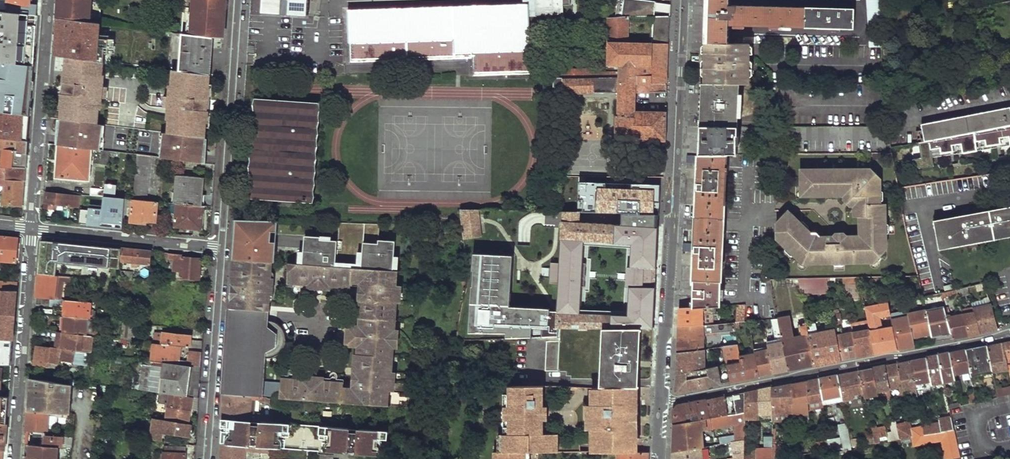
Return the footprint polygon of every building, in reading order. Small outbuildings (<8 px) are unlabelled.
[(6,13),(29,14),(30,0),(7,0),(6,13)] [(57,18),(71,20),(88,22),(89,0),(58,0),(57,18)] [(193,12),(191,32),(191,35),(213,38),(223,39),(225,0),(194,0),(193,12)] [(260,13),(305,15),(306,0),(261,0),(260,13)] [(347,60),(472,58),(472,65),(472,75),(531,74),(531,16),(563,14),(563,5),(570,5),(570,1),(570,0),(524,0),(524,4),(346,6),(347,60)] [(631,0),(626,0),(626,2),(619,1),(617,18),(628,18),(655,17),(670,16),(670,5),(631,0)] [(709,43),(730,43),(730,24),(854,29),(855,9),(731,4),(731,0),(711,0),(709,43)] [(870,46),(882,47),(881,27),(879,0),(867,0),(870,46)] [(29,17),(7,15),(4,48),(20,50),(21,38),(27,38),(29,17)] [(618,94),(617,140),(666,140),(667,112),(635,112),(636,92),(668,92),(668,68),(670,17),(655,17),(654,43),(627,43),(628,18),(617,18),(609,19),(608,65),(620,65),(620,73),(595,73),(590,69),(555,70),(554,79),(554,86),(554,93),(618,94)] [(71,20),(67,58),(82,60),(84,42),(91,43),(94,23),(88,22),(71,20)] [(182,34),(179,71),(210,75),(212,55),(213,38),(191,35),(182,34)] [(121,39),(120,49),(129,50),(130,40),(121,39)] [(709,43),(706,43),(706,46),(705,55),(705,61),(705,77),(704,83),(738,84),(748,84),(749,77),(749,63),(749,57),(750,47),(750,44),(730,43),(709,43)] [(34,51),(17,50),(15,63),(22,64),(27,65),(33,65),(33,59),(34,51)] [(67,58),(65,58),(64,73),(66,74),(64,99),(62,99),(61,118),(64,119),(64,116),(102,122),(103,99),(104,87),(106,62),(82,60),(67,58)] [(27,65),(22,64),(15,63),(3,62),(2,75),(7,75),(6,87),(1,87),(1,92),(23,94),(24,88),(31,89),(33,65),(27,65)] [(170,97),(168,109),(166,133),(205,139),(207,122),(211,89),(212,75),(210,75),(179,71),(173,70),(170,97)] [(701,106),(700,126),(737,126),(738,117),(738,94),(738,84),(704,83),(702,83),(701,106)] [(254,106),(322,112),(322,105),(254,100),(254,106)] [(30,106),(9,103),(8,113),(29,116),(30,106)] [(250,155),(247,195),(316,199),(322,112),(254,106),(250,155)] [(919,128),(922,144),(1009,126),(1009,115),(1008,111),(919,128)] [(0,112),(0,123),(29,125),(29,116),(8,113),(0,112)] [(64,116),(64,119),(101,124),(102,122),(64,116)] [(64,119),(61,118),(59,131),(58,144),(91,148),(99,149),(101,124),(64,119)] [(700,140),(699,154),(727,154),(730,154),(736,154),(737,126),(700,126),(700,140)] [(920,164),(912,166),(914,175),(933,171),(932,163),(936,162),(935,159),(946,156),(946,160),(957,158),(956,154),(975,151),(976,154),(1009,147),(1009,126),(922,144),(916,145),(920,164)] [(794,150),(850,151),(850,142),(873,142),(874,128),(794,127),(794,150)] [(27,140),(28,130),(14,129),(13,139),(27,140)] [(166,133),(164,133),(161,158),(201,163),(203,152),(205,139),(166,133)] [(0,138),(0,149),(14,150),(14,146),(27,147),(27,144),(27,140),(13,139),(0,138)] [(57,158),(55,176),(87,180),(91,148),(58,144),(57,158)] [(6,167),(25,169),(26,160),(27,154),(14,153),(14,152),(14,150),(0,149),(0,167),(6,167)] [(150,157),(136,154),(132,199),(132,200),(145,201),(150,157)] [(694,268),(694,280),(722,280),(727,154),(699,154),(698,169),(697,204),(696,238),(694,268)] [(4,185),(2,202),(11,203),(10,207),(13,208),(14,203),(21,204),(23,180),(5,178),(6,167),(0,167),(0,185),(4,185)] [(6,167),(5,178),(23,180),(25,180),(25,174),(25,169),(6,167)] [(871,171),(799,171),(799,196),(849,196),(860,207),(860,219),(865,219),(865,241),(811,241),(785,216),(776,225),(776,242),(800,266),(873,266),(886,254),(886,206),(879,206),(879,179),(871,171)] [(179,176),(176,204),(199,206),(200,186),(201,178),(179,176)] [(579,186),(581,213),(658,214),(660,185),(579,186)] [(47,191),(45,206),(57,208),(58,204),(63,205),(79,207),(80,195),(47,191)] [(316,199),(247,195),(247,201),(311,205),(316,205),(316,199)] [(132,200),(130,221),(142,223),(142,220),(155,222),(158,202),(145,201),(132,200)] [(176,204),(174,226),(187,227),(200,229),(201,218),(202,206),(199,206),(176,204)] [(939,250),(969,245),(977,243),(1009,237),(1009,207),(934,221),(939,250)] [(78,211),(77,224),(86,225),(87,212),(78,211)] [(481,239),(479,213),(459,213),(459,221),(459,226),(461,241),(481,239)] [(565,224),(561,224),(557,306),(556,325),(560,325),(639,325),(653,325),(655,274),(657,228),(582,226),(583,216),(565,215),(565,224)] [(232,252),(232,259),(236,260),(242,260),(266,262),(270,262),(272,262),(273,252),(267,251),(269,221),(237,220),(236,230),(238,230),(237,246),(238,246),(238,252),(232,252)] [(300,264),(390,270),(390,269),(391,256),(392,241),(375,240),(376,224),(336,223),(334,241),(318,240),(318,237),(302,236),(301,252),(300,264)] [(15,262),(16,251),(17,238),(6,237),(0,236),(0,261),(15,262)] [(119,268),(121,248),(40,240),(37,274),(54,275),(55,262),(119,268)] [(123,249),(122,260),(133,262),(135,262),(136,253),(136,250),(134,250),(123,249)] [(556,325),(557,306),(508,304),(510,253),(472,251),(468,324),(493,325),(493,322),(556,325)] [(160,252),(159,265),(166,266),(167,259),(180,260),(178,278),(198,280),(199,270),(200,260),(182,258),(182,255),(160,252)] [(242,260),(236,260),(234,283),(230,283),(230,287),(234,287),(233,297),(229,297),(228,309),(263,311),(264,302),(267,302),(268,301),(269,274),(269,270),(265,270),(266,262),(242,260)] [(295,264),(288,263),(286,284),(295,284),(337,287),(350,288),(350,286),(350,281),(360,282),(360,287),(360,289),(363,290),(363,296),(359,296),(358,318),(362,318),(396,320),(397,304),(402,304),(402,300),(402,293),(403,287),(398,286),(394,286),(395,271),(390,270),(300,264),(295,264)] [(36,296),(54,298),(56,279),(65,280),(68,280),(69,277),(60,276),(54,275),(53,275),(49,275),(38,274),(37,286),(36,296)] [(63,299),(65,280),(56,279),(54,298),(63,299)] [(694,293),(695,307),(714,306),(721,305),(722,298),(724,298),(724,289),(722,289),(722,280),(694,280),(694,293)] [(826,280),(799,280),(800,287),(802,296),(829,294),(826,280)] [(0,282),(0,289),(16,290),(17,282),(0,282)] [(966,288),(967,293),(979,290),(983,289),(981,284),(966,288)] [(14,315),(15,304),(16,290),(0,289),(0,314),(14,315)] [(989,302),(983,289),(979,290),(982,299),(971,302),(972,306),(989,302)] [(319,290),(318,290),(316,290),(315,291),(314,292),(313,293),(312,294),(312,295),(313,297),(314,298),(315,299),(316,299),(317,300),(318,299),(320,299),(321,298),(321,297),(322,296),(322,295),(322,294),(321,292),(320,291),(319,290)] [(956,290),(940,294),(942,299),(957,295),(956,290)] [(65,307),(64,316),(88,318),(90,301),(66,299),(65,307)] [(973,312),(979,334),(989,332),(997,330),(991,308),(989,302),(971,306),(973,312)] [(870,329),(875,354),(885,352),(897,350),(892,327),(874,331),(874,327),(879,326),(877,318),(890,316),(888,303),(865,308),(868,323),(870,329)] [(714,323),(714,306),(695,307),(680,308),(680,316),(679,326),(702,324),(711,324),(714,323)] [(929,333),(930,337),(951,333),(947,318),(944,308),(924,312),(929,333)] [(272,322),(265,321),(266,311),(263,311),(228,309),(227,334),(223,394),(260,397),(263,359),(268,359),(270,359),(273,358),(277,355),(280,353),(282,350),(284,346),(285,343),(285,341),(285,339),(284,336),(284,335),(282,331),(281,328),(277,325),(276,324),(274,323),(272,322)] [(962,314),(969,336),(975,335),(979,334),(973,312),(968,313),(967,309),(961,310),(962,314)] [(833,316),(841,361),(848,359),(857,358),(852,332),(842,334),(838,311),(832,311),(833,316)] [(908,317),(912,337),(929,333),(924,312),(924,311),(907,315),(908,317)] [(14,315),(0,314),(0,339),(12,340),(14,315)] [(807,322),(805,314),(798,315),(800,324),(807,322)] [(951,333),(952,339),(961,337),(969,336),(962,314),(950,317),(947,318),(951,333)] [(88,318),(64,316),(63,324),(62,332),(94,336),(98,336),(100,324),(94,324),(95,319),(93,319),(88,318)] [(809,335),(815,366),(827,363),(841,361),(833,316),(829,318),(830,320),(826,321),(827,327),(830,328),(830,331),(809,335)] [(778,319),(788,371),(800,368),(815,366),(809,335),(807,327),(807,324),(807,322),(800,324),(802,336),(794,338),(790,317),(778,319)] [(892,327),(897,350),(914,346),(913,342),(912,337),(908,317),(891,321),(892,327)] [(396,320),(362,318),(361,326),(360,346),(359,349),(359,354),(355,354),(355,369),(363,370),(363,373),(358,372),(358,378),(357,381),(353,381),(353,382),(353,387),(344,386),(344,381),(331,381),(290,379),(280,378),(279,398),(386,405),(387,391),(392,391),(395,391),(397,373),(392,372),(394,348),(396,330),(396,320)] [(769,345),(774,374),(781,372),(788,371),(778,319),(772,319),(776,342),(769,343),(769,345)] [(136,323),(127,322),(124,322),(121,322),(120,339),(134,340),(136,323)] [(711,324),(712,331),(713,331),(737,329),(736,322),(714,323),(711,324)] [(679,341),(678,352),(703,349),(702,324),(679,326),(679,341)] [(360,346),(361,326),(348,325),(346,348),(359,349),(360,346)] [(560,336),(531,336),(531,340),(544,340),(544,373),(566,373),(566,377),(571,377),(571,379),(604,379),(604,387),(633,387),(638,387),(639,341),(639,325),(560,325),(560,336)] [(852,332),(857,358),(865,356),(875,354),(870,329),(852,332)] [(400,330),(396,330),(394,348),(399,349),(401,349),(403,331),(400,330)] [(94,336),(62,332),(60,332),(59,340),(56,339),(55,347),(74,350),(82,351),(93,352),(94,336)] [(163,333),(154,332),(153,343),(161,344),(163,333)] [(163,333),(161,344),(179,346),(201,348),(201,341),(189,340),(189,336),(163,333)] [(738,335),(729,335),(730,340),(727,341),(727,345),(739,344),(738,335)] [(11,365),(11,356),(12,340),(0,339),(0,365),(11,365)] [(134,340),(120,339),(120,346),(119,356),(132,358),(134,340)] [(152,343),(149,360),(177,364),(179,346),(161,344),(153,343),(152,343)] [(986,346),(991,367),(1007,364),(1002,343),(993,345),(986,346)] [(740,355),(739,344),(727,345),(726,345),(728,364),(741,361),(740,355)] [(757,358),(759,376),(765,375),(774,374),(769,345),(765,346),(766,350),(756,353),(757,358)] [(35,355),(34,364),(50,366),(50,363),(58,364),(59,358),(63,360),(73,361),(74,350),(55,347),(54,347),(54,349),(36,346),(35,355)] [(967,372),(968,377),(992,372),(991,367),(986,346),(973,349),(963,351),(967,372)] [(677,363),(677,374),(705,368),(705,348),(703,349),(678,352),(677,363)] [(80,365),(82,351),(74,350),(73,361),(73,364),(80,365)] [(186,359),(185,365),(200,367),(200,358),(201,352),(189,350),(188,360),(186,359)] [(948,354),(952,375),(967,372),(963,351),(955,352),(948,354)] [(740,355),(741,361),(757,358),(756,353),(752,353),(740,355)] [(936,356),(941,378),(952,375),(948,354),(936,356)] [(928,381),(929,385),(933,384),(942,382),(941,378),(936,356),(924,358),(928,381)] [(729,378),(730,382),(745,379),(759,376),(757,358),(741,361),(728,364),(727,364),(729,378)] [(908,361),(914,392),(917,391),(916,383),(928,381),(924,358),(908,361)] [(149,360),(142,359),(139,385),(138,389),(159,392),(170,393),(198,397),(199,383),(200,367),(185,365),(177,364),(149,360)] [(907,385),(910,403),(916,402),(914,392),(908,361),(895,364),(899,386),(907,385)] [(896,394),(898,404),(903,403),(899,386),(895,364),(888,365),(882,366),(887,389),(896,387),(897,394),(896,394)] [(310,375),(312,375),(314,375),(315,374),(316,373),(317,371),(317,369),(316,367),(314,366),(312,366),(311,366),(309,367),(308,368),(308,370),(308,372),(309,374),(310,375)] [(676,390),(678,392),(706,387),(720,384),(716,366),(705,368),(677,374),(677,382),(676,390)] [(870,368),(875,391),(883,390),(885,399),(889,398),(887,389),(882,366),(876,367),(870,368)] [(862,393),(863,401),(867,400),(865,393),(875,391),(870,368),(863,370),(857,371),(862,393)] [(363,370),(355,369),(354,377),(358,378),(358,372),(363,373),(363,370)] [(835,375),(839,397),(862,393),(857,371),(845,373),(835,375)] [(826,377),(817,379),(820,400),(839,397),(835,375),(826,377)] [(63,382),(29,378),(27,399),(27,411),(49,412),(68,414),(71,383),(66,383),(63,382)] [(805,381),(806,409),(821,406),(820,400),(817,379),(810,380),(805,381)] [(789,384),(791,412),(806,411),(806,409),(805,381),(796,383),(789,384)] [(770,388),(770,421),(791,420),(791,412),(789,384),(778,386),(770,388)] [(509,386),(509,394),(509,406),(525,406),(524,419),(510,419),(509,434),(504,434),(503,451),(499,451),(499,458),(538,458),(538,451),(558,452),(558,434),(543,434),(543,420),(538,420),(538,407),(543,407),(543,387),(509,386)] [(604,387),(592,387),(591,397),(598,396),(598,404),(591,404),(587,404),(587,428),(592,428),(598,428),(597,442),(592,442),(591,452),(618,452),(633,452),(633,436),(633,426),(627,426),(627,412),(633,412),(633,404),(633,387),(604,387)] [(756,391),(755,414),(759,414),(758,422),(770,422),(770,421),(770,388),(762,389),(756,391)] [(749,392),(743,393),(743,412),(742,418),(755,419),(755,414),(756,391),(749,392)] [(159,392),(157,404),(166,405),(165,409),(168,410),(167,419),(189,422),(190,410),(192,399),(170,395),(170,393),(159,392)] [(731,395),(734,414),(743,412),(743,393),(738,394),(731,395)] [(957,399),(959,406),(973,403),(971,393),(966,394),(966,397),(957,399)] [(260,397),(223,394),(222,407),(221,420),(230,420),(249,421),(250,400),(254,400),(269,401),(269,397),(260,397)] [(509,394),(504,394),(504,434),(509,434),(510,419),(524,419),(525,406),(509,406),(509,394)] [(704,400),(708,418),(734,414),(731,395),(713,399),(704,400)] [(675,410),(674,425),(708,418),(704,400),(691,403),(678,405),(675,410)] [(639,404),(633,404),(633,412),(627,412),(627,426),(633,426),(633,436),(639,435),(639,404)] [(543,420),(548,419),(547,407),(543,407),(538,407),(538,420),(543,420)] [(26,421),(26,429),(50,431),(50,424),(48,423),(49,412),(27,411),(26,421)] [(736,423),(734,414),(708,418),(674,425),(673,436),(673,451),(701,446),(703,445),(702,430),(736,423)] [(937,423),(939,433),(949,431),(953,430),(950,418),(937,421),(937,423)] [(191,426),(154,419),(151,438),(162,440),(163,432),(189,436),(190,431),(191,426)] [(249,421),(230,420),(229,429),(221,429),(220,435),(219,444),(261,447),(283,448),(283,443),(279,438),(280,432),(290,433),(290,424),(252,422),(249,421)] [(221,420),(221,429),(229,429),(230,420),(221,420)] [(894,424),(898,440),(910,437),(907,422),(898,423),(894,424)] [(920,426),(922,436),(939,433),(937,423),(920,426)] [(886,435),(887,441),(898,440),(894,424),(890,425),(891,435),(886,435)] [(837,426),(841,443),(849,441),(845,425),(837,426)] [(324,451),(336,452),(380,455),(381,449),(378,446),(378,439),(388,440),(388,431),(319,426),(319,435),(328,436),(328,442),(324,446),(324,451)] [(872,439),(873,444),(879,443),(876,428),(870,429),(872,439)] [(949,431),(954,456),(958,456),(953,430),(949,431)] [(72,438),(50,435),(49,445),(58,446),(71,448),(72,438)] [(753,458),(771,458),(771,448),(770,435),(762,435),(761,446),(753,447),(753,452),(753,458)] [(730,440),(732,458),(741,456),(742,451),(742,438),(730,440)] [(849,444),(850,447),(873,444),(872,439),(849,443),(849,444)] [(825,442),(826,451),(836,450),(835,440),(825,442)] [(807,444),(808,454),(826,451),(825,442),(807,444)] [(29,458),(56,458),(58,446),(49,445),(31,443),(29,455),(29,458)] [(219,458),(244,458),(245,450),(260,451),(261,447),(219,444),(219,456),(219,458)] [(185,446),(164,445),(164,452),(160,452),(160,457),(163,458),(184,458),(185,446)] [(672,458),(700,458),(701,446),(673,451),(672,458)] [(771,458),(779,458),(779,448),(771,448),(771,458)] [(742,451),(741,456),(741,458),(753,458),(753,452),(742,451)]
